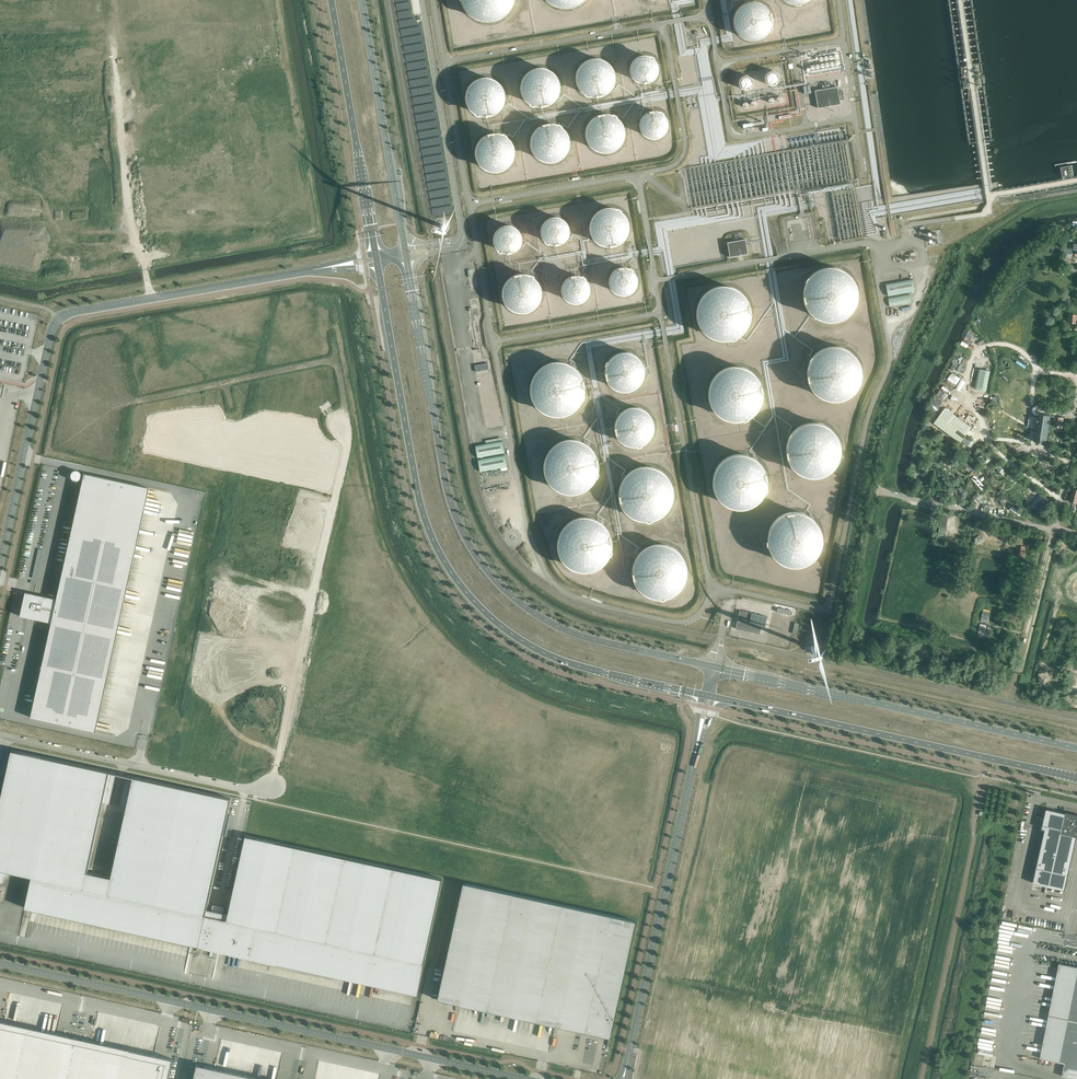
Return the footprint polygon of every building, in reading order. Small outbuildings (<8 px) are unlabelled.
[(463,5),(468,14),(471,17),(480,22),(489,23),(498,22),(506,17),(513,10),(515,5),(516,0),(462,0),(463,5)] [(545,1),(552,7),(561,11),(566,11),(576,10),(585,5),(588,1),(589,0),(544,0),(545,1)] [(751,0),(750,0),(743,3),(738,8),(735,14),(734,18),(735,25),(738,32),(740,35),(746,39),(753,40),(759,40),(765,37),(770,32),(773,27),(775,20),(773,13),(771,8),(766,3),(759,0),(751,0)] [(601,57),(594,57),(587,59),(582,63),(578,69),(577,75),(577,82),(580,88),(583,91),(588,94),(598,96),(605,94),(610,90),(614,84),(616,77),(615,71),(612,65),(607,60),(601,57)] [(649,57),(643,57),(639,59),(635,62),(633,66),(632,71),(633,76),(635,80),(638,82),(642,84),(647,84),(650,83),(654,81),(657,77),(659,72),(659,67),(657,63),(653,59),(649,57)] [(544,67),(536,67),(529,70),(524,74),(521,81),(520,88),(522,95),(528,102),(534,105),(543,106),(550,103),(555,99),(558,93),(560,86),(559,80),(556,74),(551,70),(544,67)] [(771,70),(769,70),(767,72),(765,74),(764,76),(764,78),(765,81),(766,83),(769,85),(771,85),(774,85),(777,83),(779,81),(779,78),(779,75),(778,73),(776,71),(773,70),(771,70)] [(747,75),(744,75),(742,76),(740,78),(739,80),(738,83),(738,84),(740,86),(741,88),(743,89),(746,90),(748,90),(751,88),(753,86),(754,83),(753,79),(752,77),(750,75),(747,75)] [(489,77),(483,77),(476,79),(471,84),(468,89),(467,95),(468,102),(471,107),(474,111),(480,114),(490,114),(496,112),(501,108),(504,103),(506,97),(505,90),(501,83),(495,79),(489,77)] [(838,88),(815,92),(818,109),(841,105),(838,88)] [(648,113),(646,114),(643,118),(641,122),(641,127),(643,132),(648,137),(652,138),(659,138),(663,136),(666,132),(667,130),(668,125),(668,121),(666,117),(663,114),(657,112),(653,111),(648,113)] [(606,113),(601,114),(595,117),(590,121),(587,130),(587,137),(591,145),(596,150),(606,152),(612,151),(618,148),(623,143),(626,135),(625,128),(622,122),(618,118),(612,114),(606,113)] [(555,124),(546,124),(540,126),(535,131),(532,137),(531,141),(532,148),(536,156),(542,160),(548,162),(555,161),(561,159),(566,154),(569,148),(570,141),(568,135),(566,131),(561,126),(555,124)] [(499,133),(490,133),(484,136),(480,141),(477,147),(476,153),(478,159),(481,165),(484,167),(490,170),(499,171),(505,168),(510,164),(514,156),(514,150),(512,143),(510,140),(505,135),(499,133)] [(821,142),(685,169),(692,206),(696,205),(695,200),(699,193),(713,190),(716,204),(718,200),(721,202),(723,199),(726,201),(803,186),(806,181),(811,180),(810,173),(815,172),(824,178),(841,174),(834,139),(833,140),(830,137),(831,135),(825,136),(821,142)] [(613,207),(604,208),(598,211),(593,217),(591,224),(592,231),(595,237),(599,241),(605,244),(612,245),(618,243),(624,238),(628,233),(629,228),(629,221),(626,215),(621,210),(613,207)] [(558,217),(554,216),(550,218),(546,221),(543,225),(542,229),(542,233),(545,239),(549,242),(553,244),(558,244),(562,242),(565,241),(568,237),(569,233),(570,229),(568,224),(565,220),(563,218),(558,217)] [(515,226),(508,224),(503,225),(499,227),(496,232),(494,237),(495,241),(497,246),(502,250),(506,251),(511,251),(516,249),(520,245),(522,241),(522,236),(521,233),(519,229),(515,226)] [(746,240),(728,243),(731,257),(748,254),(746,240)] [(1072,253),(1074,253),(1075,247),(1075,244),(1073,244),(1069,243),(1066,242),(1064,242),(1063,245),(1065,246),(1062,264),(1066,265),(1065,270),(1076,272),(1076,266),(1071,265),(1072,253)] [(628,267),(623,267),(619,268),(615,271),(612,274),(611,279),(611,283),(613,288),(615,291),(619,293),(626,294),(631,292),(635,289),(638,284),(638,279),(636,273),(632,269),(628,267)] [(837,267),(828,267),(819,270),(812,276),(807,284),(806,294),(806,299),(810,308),(817,315),(825,319),(834,320),(843,318),(852,311),(857,303),(859,294),(858,284),(853,276),(846,270),(837,267)] [(522,274),(517,275),(511,278),(506,284),(503,294),(505,301),(507,304),(514,311),(520,313),(524,313),(533,311),(538,306),(540,303),(542,297),(543,292),(541,285),(538,281),(533,277),(529,275),(522,274)] [(576,275),(571,276),(567,279),(564,283),(562,288),(562,291),(564,296),(567,300),(571,303),(575,304),(580,303),(583,303),(587,300),(590,296),(591,291),(591,286),(589,282),(586,278),(581,276),(576,275)] [(910,292),(915,291),(913,279),(886,283),(889,306),(911,302),(910,292)] [(731,287),(717,287),(709,291),(703,297),(699,306),(698,315),(702,326),(708,333),(716,338),(729,339),(738,335),(742,332),(748,325),(751,314),(750,305),(744,295),(737,289),(731,287)] [(37,337),(38,313),(26,313),(26,319),(22,319),(22,315),(20,315),(20,311),(18,311),(17,346),(23,346),(24,336),(27,336),(37,337)] [(1076,316),(1076,315),(1070,314),(1069,319),(1068,318),(1067,323),(1076,324),(1076,316)] [(843,347),(831,347),(822,350),(815,356),(810,364),(808,373),(810,383),(815,391),(822,397),(826,399),(836,401),(845,399),(852,395),(858,388),(862,380),(862,367),(858,358),(851,352),(843,347)] [(626,353),(622,353),(615,355),(610,360),(606,368),(606,375),(609,384),(614,388),(622,391),(628,392),(635,389),(639,386),(643,381),(645,374),(645,369),(643,363),(639,357),(633,354),(626,353)] [(475,364),(476,371),(489,369),(488,362),(475,364)] [(560,362),(551,363),(542,367),(535,374),(532,380),(530,390),(531,398),(535,407),(544,414),(553,418),(565,417),(574,413),(580,408),(584,399),(586,390),(584,380),(577,370),(569,364),(560,362)] [(742,368),(729,368),(721,372),(714,379),(710,390),(710,399),(715,410),(722,416),(731,420),(740,420),(751,416),(758,410),(762,401),(763,397),(762,387),(758,377),(751,371),(742,368)] [(990,373),(979,369),(973,387),(984,391),(990,373)] [(952,372),(948,379),(957,384),(961,377),(952,372)] [(636,407),(630,408),(624,411),(619,416),(616,423),(616,429),(618,436),(622,441),(626,444),(632,447),(639,447),(644,445),(650,441),(654,436),(656,432),(656,425),(654,418),(649,411),(642,408),(636,407)] [(939,417),(934,423),(943,430),(961,443),(966,436),(972,428),(945,408),(939,417)] [(1049,429),(1049,425),(1050,425),(1050,424),(1049,424),(1050,421),(1051,415),(1050,415),(1039,414),(1039,413),(1039,414),(1038,414),(1038,418),(1037,418),(1037,419),(1038,419),(1037,421),(1037,423),(1037,427),(1036,427),(1036,428),(1036,432),(1035,432),(1036,432),(1035,436),(1035,437),(1035,441),(1034,440),(1034,441),(1035,441),(1035,442),(1035,441),(1039,442),(1039,443),(1039,442),(1042,443),(1043,443),(1043,442),(1042,442),(1046,443),(1047,443),(1047,442),(1047,438),(1048,438),(1048,434),(1049,434),(1049,433),(1048,433),(1049,429)] [(1062,427),(1064,417),(1063,417),(1060,416),(1060,417),(1051,416),(1051,415),(1050,421),(1055,422),(1054,426),(1062,427)] [(814,424),(809,424),(800,428),(793,433),(788,441),(787,450),(788,459),(793,467),(801,474),(810,477),(819,476),(829,472),(836,465),(839,456),(840,446),(837,438),(831,431),(823,426),(814,424)] [(501,470),(507,469),(502,437),(486,439),(486,443),(476,445),(478,458),(480,471),(501,468),(501,470)] [(583,443),(569,441),(560,444),(552,450),(546,462),(545,471),(548,481),(553,488),(561,494),(568,496),(577,496),(587,492),(595,485),(599,477),(600,469),(599,459),(591,448),(583,443)] [(742,454),(733,455),(724,460),(718,467),(714,475),(715,489),(719,498),(726,504),(735,508),(744,508),(753,505),(763,497),(767,489),(768,480),(765,469),(759,461),(751,456),(742,454)] [(966,461),(963,466),(971,471),(974,466),(966,461)] [(657,469),(646,467),(637,469),(629,474),(625,479),(621,487),(620,500),(623,509),(630,516),(638,521),(649,522),(659,520),(666,515),(672,507),(675,498),(675,492),(672,483),(665,474),(657,469)] [(75,481),(77,481),(80,480),(81,478),(82,476),(81,473),(80,471),(78,470),(75,470),(73,471),(71,473),(71,475),(71,478),(73,480),(75,481)] [(94,731),(148,488),(83,473),(55,599),(43,596),(24,592),(19,616),(37,620),(50,623),(29,717),(94,731)] [(975,474),(972,478),(983,489),(986,486),(975,474)] [(1039,512),(1051,501),(1044,495),(1038,501),(1036,499),(1031,504),(1039,512)] [(802,514),(791,514),(782,517),(775,523),(771,531),(769,540),(771,549),(775,557),(784,564),(793,566),(802,566),(813,561),(819,553),(822,545),(821,533),(817,524),(811,518),(802,514)] [(938,537),(945,538),(949,516),(943,515),(938,537)] [(591,519),(585,518),(576,520),(567,525),(560,535),(558,544),(560,556),(565,565),(574,571),(584,574),(598,571),(605,565),(612,553),(613,544),(611,534),(607,528),(600,522),(591,519)] [(1024,542),(1026,536),(1019,534),(1017,540),(1024,542)] [(1023,556),(1025,547),(1019,545),(1016,555),(1023,556)] [(664,546),(657,546),(648,549),(640,555),(636,562),(633,571),(635,584),(640,592),(645,597),(654,600),(665,601),(674,598),(683,591),(687,582),(689,573),(687,564),(681,555),(674,549),(664,546)] [(765,626),(767,616),(740,610),(736,628),(759,634),(761,625),(765,626)] [(983,610),(981,620),(989,622),(991,612),(983,610)] [(231,798),(126,775),(120,806),(126,807),(111,877),(87,872),(103,802),(110,804),(116,773),(12,750),(0,804),(0,883),(2,883),(5,871),(32,877),(25,908),(202,947),(210,948),(209,949),(210,949),(219,950),(318,972),(417,994),(442,879),(245,835),(228,914),(221,913),(222,908),(214,906),(213,911),(206,909),(231,798)] [(1076,838),(1076,815),(1066,812),(1065,813),(1046,809),(1042,829),(1045,829),(1033,883),(1065,890),(1076,838)] [(463,883),(444,970),(437,999),(439,1000),(439,999),(450,1001),(459,1003),(555,1025),(579,1030),(579,1029),(608,1036),(608,1037),(609,1037),(635,921),(463,883)] [(1059,963),(1059,965),(1059,966),(1059,967),(1058,968),(1052,1001),(1051,1003),(1040,1058),(1065,1063),(1062,1076),(1076,1078),(1076,967),(1059,963)] [(0,1021),(0,1078),(168,1078),(172,1059),(0,1021)] [(215,1069),(207,1067),(207,1066),(197,1064),(194,1076),(193,1078),(260,1078),(215,1069)] [(399,1072),(399,1073),(399,1074),(399,1075),(400,1076),(400,1077),(401,1078),(402,1078),(409,1078),(410,1078),(411,1077),(411,1076),(412,1075),(412,1074),(412,1073),(412,1072),(411,1072),(411,1071),(411,1070),(410,1070),(410,1069),(409,1069),(408,1068),(407,1068),(406,1067),(405,1067),(404,1068),(403,1068),(402,1068),(401,1069),(401,1070),(400,1070),(400,1071),(399,1072)]
